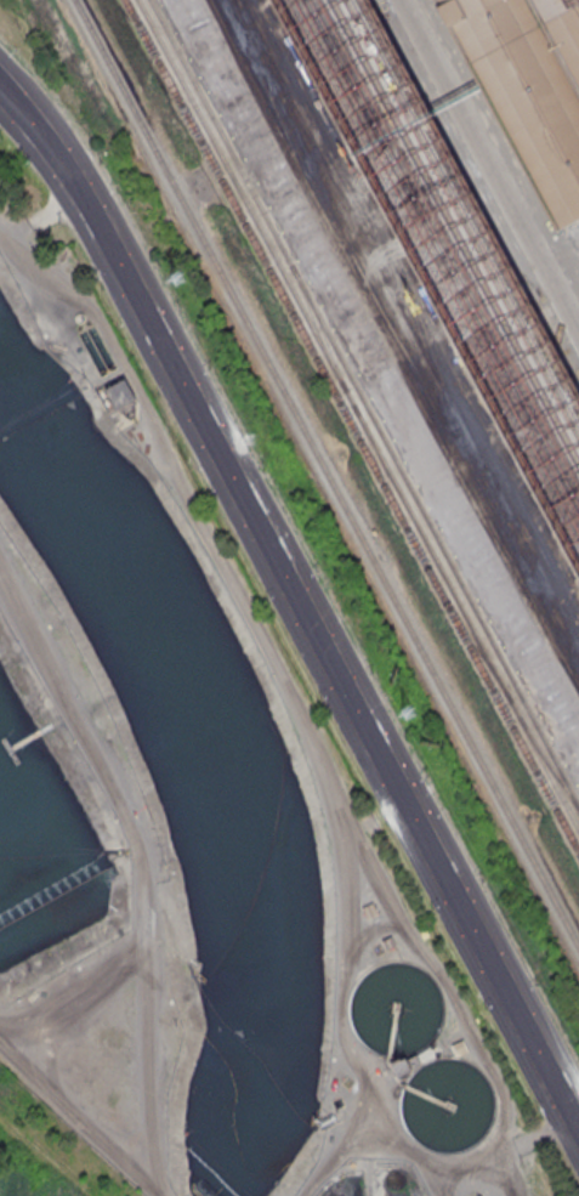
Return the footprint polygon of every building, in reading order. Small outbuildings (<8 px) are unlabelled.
[(556,229),(433,0),(578,0),(578,217),(556,229)] [(138,401),(121,378),(99,395),(116,418),(138,401)]
